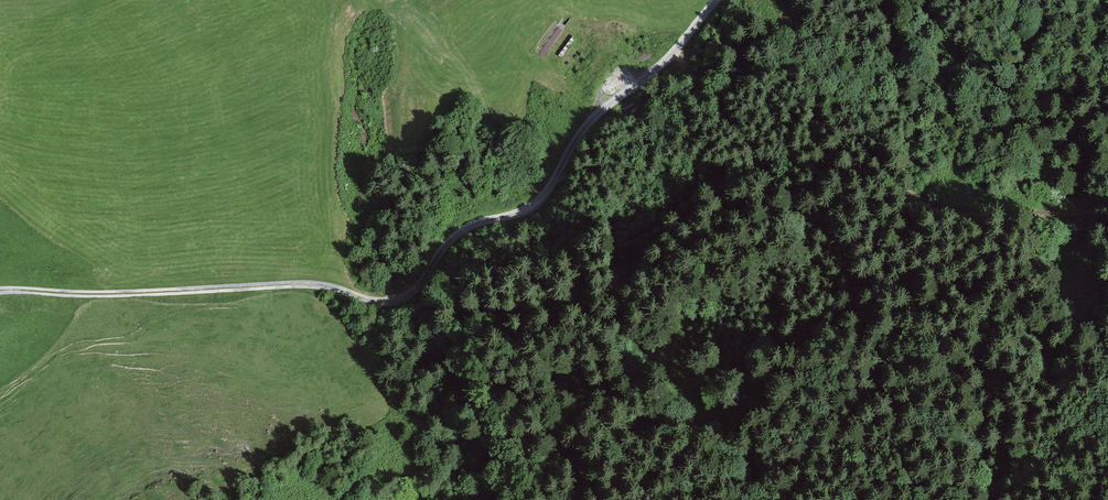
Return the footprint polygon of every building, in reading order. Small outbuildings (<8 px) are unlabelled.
[(548,51),(563,24),(557,20),(541,47),(548,51)]
